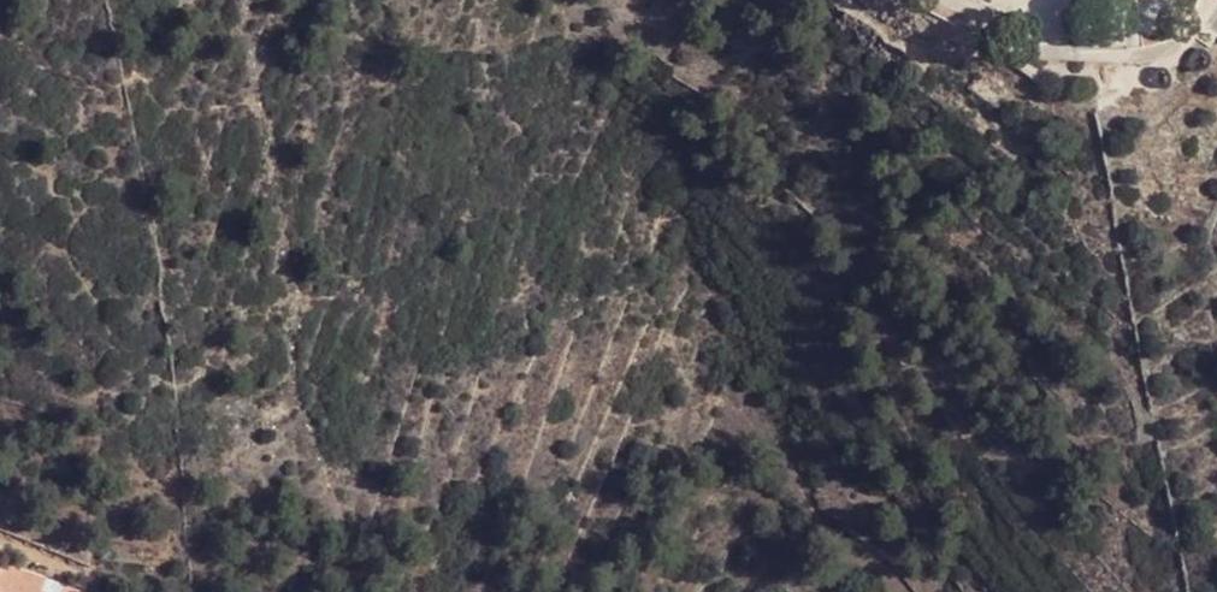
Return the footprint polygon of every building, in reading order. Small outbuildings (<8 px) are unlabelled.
[(89,585),(0,563),(0,591),(87,591),(89,585)]
